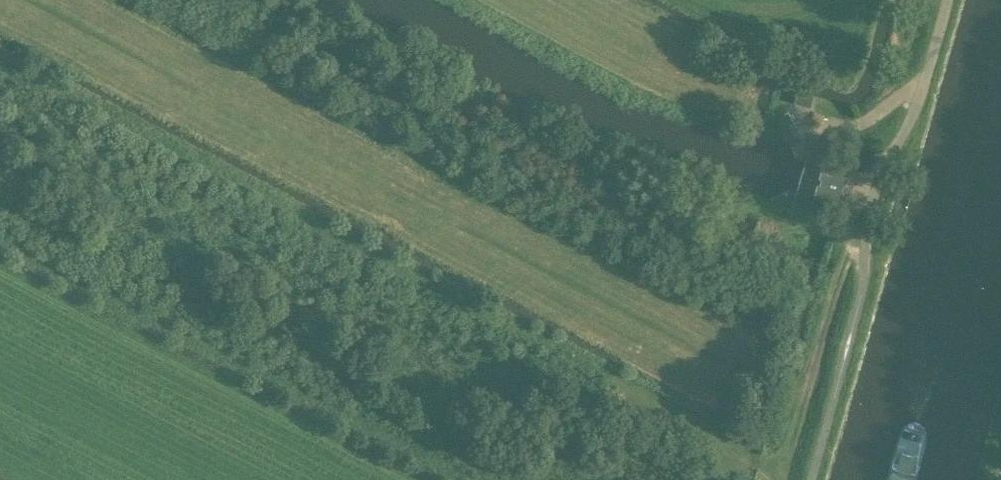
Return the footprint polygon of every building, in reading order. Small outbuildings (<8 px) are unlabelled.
[(810,108),(813,97),(797,92),(794,103),(810,108)] [(840,206),(849,174),(822,166),(813,198),(840,206)]
